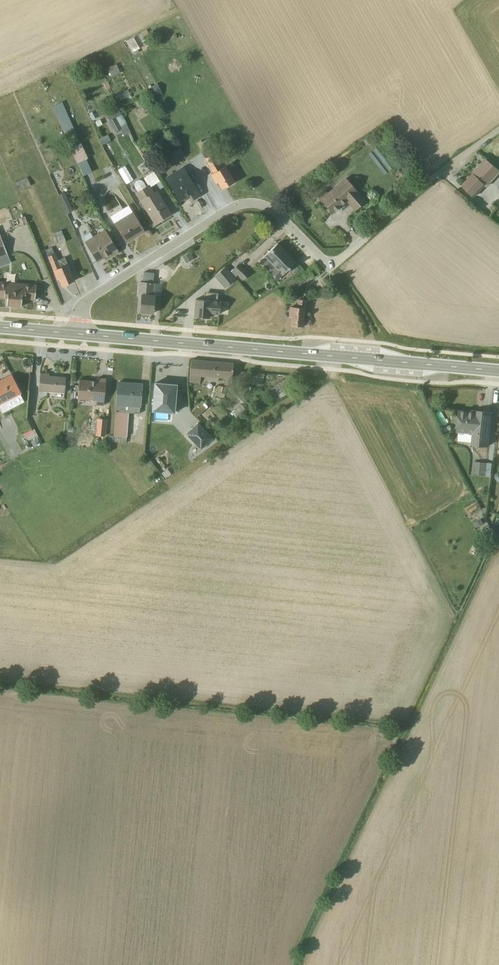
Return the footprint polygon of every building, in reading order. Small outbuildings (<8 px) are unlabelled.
[(141,33),(125,42),(131,53),(142,46),(147,44),(141,33)] [(115,64),(107,68),(109,73),(108,74),(108,76),(110,75),(111,77),(119,73),(115,64)] [(127,90),(116,95),(119,101),(130,96),(127,90)] [(77,137),(61,102),(51,107),(67,141),(76,137),(77,137)] [(126,124),(121,115),(117,109),(105,115),(114,132),(120,129),(120,128),(126,124)] [(110,140),(107,135),(99,139),(101,145),(110,140)] [(200,141),(196,143),(202,153),(211,148),(206,139),(201,142),(200,141)] [(69,146),(68,146),(76,163),(77,163),(82,172),(88,170),(83,160),(87,159),(80,143),(72,147),(71,145),(69,146)] [(147,143),(140,148),(142,152),(145,150),(150,159),(154,157),(149,148),(150,147),(147,143)] [(182,154),(177,146),(170,150),(175,158),(182,154)] [(212,154),(204,159),(212,173),(210,174),(215,183),(217,182),(221,189),(233,182),(224,167),(216,152),(212,154)] [(462,186),(474,197),(484,186),(486,187),(498,173),(498,172),(486,160),(462,186)] [(182,167),(164,177),(179,200),(189,194),(193,199),(199,195),(182,167)] [(135,193),(154,223),(170,214),(156,191),(155,191),(153,192),(150,188),(159,182),(154,174),(144,180),(147,185),(146,186),(143,182),(141,180),(138,180),(136,180),(134,182),(133,185),(134,187),(136,192),(135,193)] [(30,186),(26,178),(13,183),(17,192),(30,186)] [(324,190),(317,196),(331,212),(345,200),(354,210),(364,201),(344,179),(327,194),(324,190)] [(72,211),(64,193),(57,196),(66,214),(72,211)] [(295,193),(288,198),(291,203),(298,198),(295,193)] [(109,217),(125,243),(144,231),(132,212),(131,212),(127,206),(109,217)] [(109,257),(117,252),(103,230),(84,241),(96,261),(108,254),(109,257)] [(60,231),(53,234),(58,245),(65,242),(60,231)] [(295,262),(277,244),(263,256),(267,260),(262,265),(269,273),(268,274),(275,281),(295,262)] [(65,285),(73,281),(64,258),(63,258),(57,260),(54,254),(51,247),(44,250),(56,279),(58,279),(61,286),(65,285)] [(189,252),(181,257),(185,264),(193,259),(189,252)] [(229,271),(235,278),(237,275),(242,281),(249,274),(239,262),(229,271)] [(235,278),(229,271),(224,266),(213,276),(224,288),(235,279),(235,278)] [(152,283),(153,273),(143,272),(142,282),(139,282),(138,295),(140,295),(138,312),(152,313),(154,295),(152,295),(153,283),(152,283)] [(7,298),(6,306),(20,307),(21,299),(34,300),(35,285),(0,282),(0,297),(7,298)] [(193,317),(209,318),(209,314),(219,314),(220,302),(216,302),(217,294),(204,292),(203,300),(195,300),(193,317)] [(289,325),(302,327),(304,308),(305,309),(306,300),(297,299),(296,308),(289,307),(288,317),(290,317),(289,325)] [(190,360),(188,383),(199,383),(199,376),(203,377),(203,381),(217,382),(218,378),(224,379),(223,385),(230,386),(232,364),(190,360)] [(48,374),(39,373),(38,391),(46,392),(46,398),(62,399),(63,393),(65,377),(48,376),(48,374)] [(249,373),(248,383),(261,385),(263,374),(249,373)] [(20,394),(10,375),(0,380),(0,404),(20,394)] [(273,402),(295,387),(288,377),(265,393),(268,397),(269,396),(273,402)] [(96,381),(78,380),(77,393),(71,392),(70,399),(94,400),(94,405),(102,406),(105,379),(96,378),(96,381)] [(138,414),(141,384),(117,382),(115,412),(114,412),(113,436),(118,437),(118,443),(125,444),(128,413),(138,414)] [(154,383),(151,411),(173,413),(175,385),(154,383)] [(217,386),(214,396),(223,398),(224,394),(225,388),(217,386)] [(201,401),(191,411),(196,417),(207,407),(201,401)] [(475,413),(459,412),(457,433),(472,434),(471,445),(487,447),(488,445),(492,445),(494,416),(490,416),(491,413),(475,411),(475,413)] [(197,422),(184,433),(199,450),(211,438),(197,422)] [(28,446),(39,442),(34,430),(23,434),(28,446)] [(490,476),(491,464),(472,462),(471,474),(490,476)]
